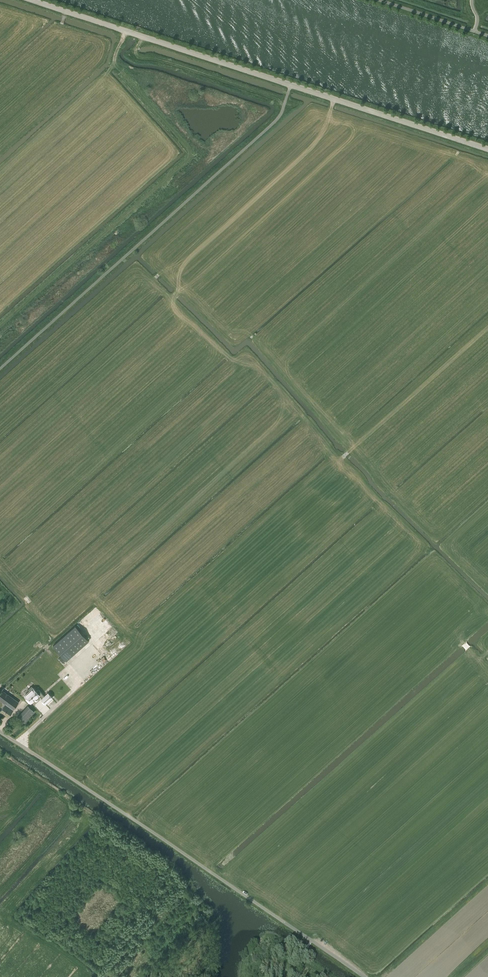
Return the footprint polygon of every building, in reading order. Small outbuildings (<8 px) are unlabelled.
[(88,641),(75,626),(52,646),(66,661),(88,641)] [(53,698),(49,693),(45,696),(37,688),(35,690),(32,687),(28,690),(30,692),(24,697),(31,704),(39,696),(43,699),(41,700),(46,704),(53,698)] [(19,702),(3,691),(0,694),(0,700),(5,704),(0,711),(0,712),(7,718),(13,710),(19,702)] [(34,711),(28,706),(18,716),(24,722),(34,711)]
